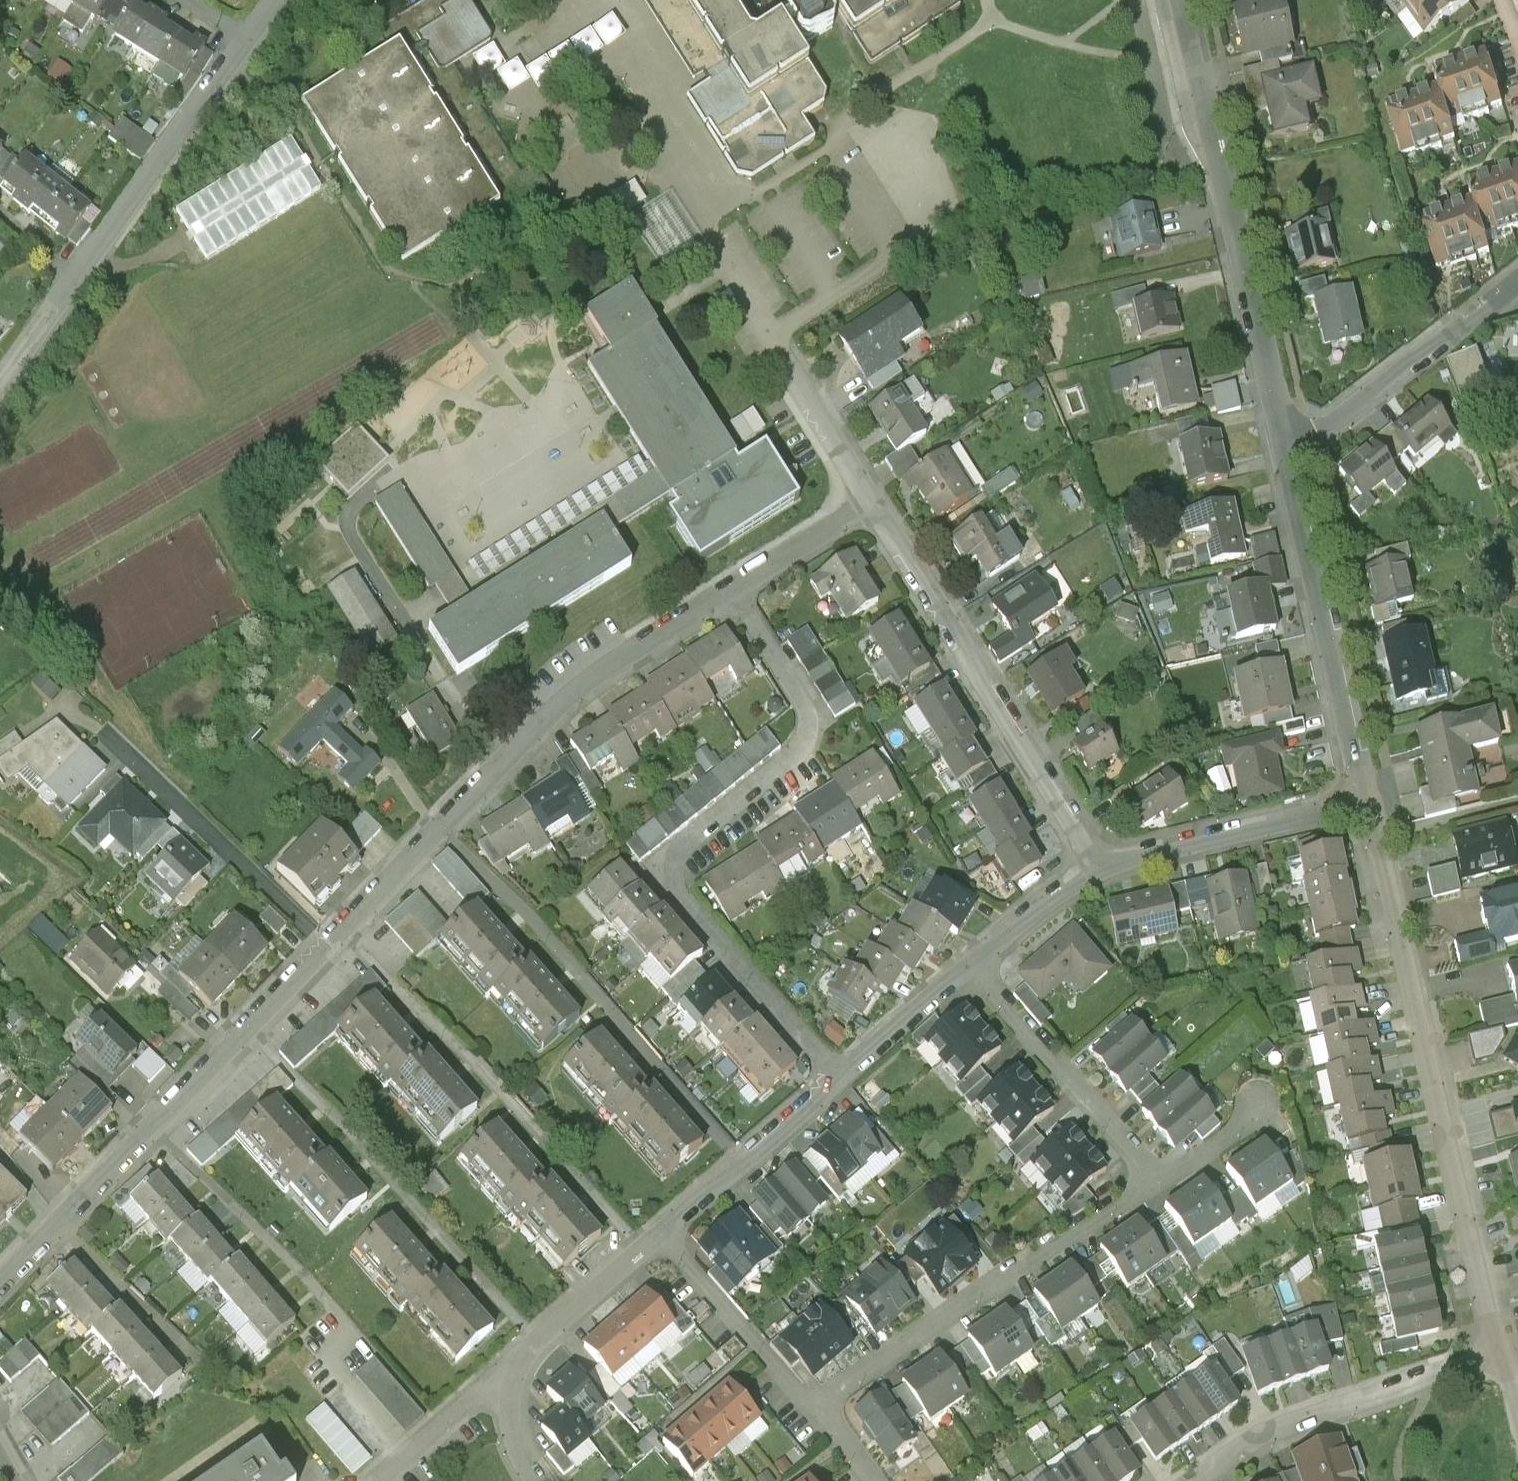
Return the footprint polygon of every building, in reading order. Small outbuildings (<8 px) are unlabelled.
[(71,7),(64,18),(82,29),(90,16),(95,19),(98,14),(107,0),(75,0),(71,7)] [(120,0),(107,0),(98,14),(108,20),(120,1),(120,0)] [(471,2),(444,19),(432,0),(424,0),(379,28),(378,34),(388,50),(302,104),(301,105),(402,264),(403,265),(490,210),(502,229),(553,197),(554,191),(535,162),(526,168),(458,59),(466,54),(467,56),(490,41),(492,36),(471,2)] [(444,19),(471,2),(469,0),(432,0),(444,19)] [(691,10),(687,12),(686,18),(707,52),(713,53),(717,51),(729,70),(688,95),(737,174),(751,177),(793,151),(793,152),(814,138),(803,118),(824,105),(827,93),(809,64),(808,65),(805,60),(805,59),(791,37),(790,36),(788,34),(795,30),(800,39),(808,41),(833,26),(834,18),(829,10),(834,6),(850,31),(852,30),(854,34),(852,35),(871,64),(899,46),(898,45),(902,43),(903,44),(928,28),(928,27),(932,24),(932,25),(960,8),(955,0),(807,0),(755,33),(747,31),(728,0),(685,0),(691,10)] [(1236,3),(1248,53),(1289,43),(1279,0),(1249,0),(1236,3)] [(1407,6),(1424,31),(1468,0),(1416,0),(1407,6)] [(131,7),(120,1),(108,20),(118,27),(131,7)] [(145,14),(132,6),(131,7),(118,27),(113,34),(134,47),(132,50),(134,52),(157,14),(149,9),(145,14)] [(541,88),(628,30),(614,8),(527,66),(541,88)] [(167,21),(157,14),(134,52),(136,53),(138,50),(156,62),(155,65),(156,66),(177,34),(164,26),(167,21)] [(192,44),(177,34),(156,66),(158,68),(161,64),(181,77),(179,80),(181,82),(190,68),(203,48),(205,45),(195,39),(192,44)] [(1485,46),(1432,62),(1436,75),(1448,114),(1461,110),(1462,114),(1488,106),(1487,102),(1501,98),(1485,46)] [(213,55),(203,48),(190,68),(201,75),(213,55)] [(1312,66),(1280,73),(1277,62),(1250,69),(1259,108),(1269,106),(1270,115),(1274,132),(1308,124),(1301,92),(1317,89),(1312,66)] [(1436,81),(1385,97),(1401,148),(1414,144),(1415,148),(1440,141),(1439,137),(1454,132),(1448,114),(1436,75),(1434,75),(1436,81)] [(141,162),(155,142),(122,117),(107,137),(141,162)] [(0,152),(0,170),(10,158),(1,151),(0,152)] [(0,170),(0,177),(6,182),(20,165),(10,157),(10,158),(0,170)] [(1466,175),(1470,189),(1482,226),(1495,222),(1497,226),(1517,219),(1517,159),(1466,175)] [(33,170),(22,162),(20,165),(6,182),(3,186),(17,197),(13,202),(19,208),(45,175),(35,168),(33,170)] [(57,185),(45,175),(19,208),(28,214),(32,209),(44,218),(64,194),(55,187),(57,185)] [(1470,195),(1419,210),(1435,261),(1448,258),(1449,262),(1475,254),(1474,250),(1488,246),(1482,226),(1470,189),(1468,189),(1470,195)] [(90,210),(65,191),(64,194),(44,218),(59,230),(55,235),(64,243),(68,238),(82,220),(90,210)] [(1150,207),(1111,216),(1121,259),(1160,249),(1150,207)] [(1326,209),(1303,214),(1306,227),(1323,224),(1323,225),(1329,223),(1326,209)] [(82,220),(68,238),(77,245),(91,227),(82,220)] [(1306,227),(1287,232),(1296,271),(1332,262),(1323,225),(1323,224),(1306,227)] [(681,225),(654,237),(665,260),(691,249),(681,225)] [(1324,277),(1299,283),(1302,299),(1314,296),(1313,295),(1328,292),(1324,277)] [(736,455),(655,326),(657,324),(631,283),(586,311),(612,352),(589,366),(657,474),(572,528),(578,537),(533,565),(527,556),(496,575),(502,585),(472,604),(454,575),(399,487),(375,502),(430,589),(439,584),(457,613),(430,629),(458,675),(630,566),(610,533),(670,495),(676,506),(668,511),(699,560),(799,497),(765,444),(738,461),(735,456),(736,455)] [(1328,292),(1313,295),(1314,296),(1325,344),(1345,340),(1344,336),(1346,336),(1346,333),(1361,329),(1351,286),(1328,292)] [(1144,287),(1125,292),(1128,303),(1133,302),(1147,298),(1144,287)] [(1171,297),(1148,303),(1147,298),(1133,302),(1134,306),(1137,305),(1145,339),(1180,331),(1171,297)] [(899,300),(840,336),(867,380),(868,380),(895,363),(887,351),(919,332),(899,300)] [(1508,323),(1507,347),(1517,348),(1517,324),(1508,323)] [(1470,346),(1446,355),(1458,387),(1483,378),(1470,346)] [(1185,356),(1127,369),(1127,371),(1128,371),(1132,389),(1130,389),(1132,395),(1137,393),(1136,387),(1153,383),(1161,414),(1197,406),(1196,404),(1195,405),(1189,380),(1190,380),(1185,356)] [(895,363),(868,380),(867,380),(866,380),(874,392),(901,374),(895,363)] [(913,382),(870,408),(896,451),(897,452),(908,446),(925,435),(908,408),(924,399),(913,382)] [(1218,410),(1241,403),(1237,387),(1225,391),(1224,388),(1213,391),(1218,410)] [(1394,425),(1393,426),(1408,445),(1410,444),(1416,451),(1450,424),(1429,398),(1394,425)] [(1408,445),(1393,426),(1394,425),(1392,423),(1381,432),(1398,453),(1408,445)] [(387,461),(358,429),(318,466),(346,497),(387,461)] [(1398,453),(1381,432),(1370,440),(1373,443),(1374,443),(1388,461),(1398,453)] [(1218,433),(1181,441),(1191,486),(1228,478),(1218,433)] [(1373,443),(1341,469),(1362,496),(1384,479),(1394,492),(1405,483),(1395,470),(1388,461),(1374,443),(1373,443)] [(908,446),(897,452),(896,451),(886,458),(893,469),(914,456),(908,446)] [(971,494),(944,452),(921,466),(922,466),(911,473),(911,474),(937,515),(971,494)] [(893,469),(892,470),(899,481),(911,474),(911,473),(922,466),(921,466),(915,455),(893,469)] [(1011,469),(982,487),(988,500),(1018,481),(1011,469)] [(1233,502),(1182,514),(1186,532),(1213,531),(1216,544),(1207,548),(1211,564),(1246,555),(1245,554),(1244,554),(1237,525),(1238,525),(1233,502)] [(1006,536),(994,544),(979,520),(951,538),(968,565),(977,559),(989,578),(1020,559),(1006,536)] [(1273,535),(1251,540),(1257,565),(1279,560),(1273,535)] [(1407,546),(1384,551),(1386,564),(1403,560),(1403,561),(1410,559),(1407,546)] [(854,554),(812,580),(821,595),(831,589),(849,618),(877,600),(859,572),(864,569),(854,554)] [(1257,565),(1253,566),(1258,587),(1260,592),(1267,590),(1286,586),(1279,560),(1257,565)] [(1403,560),(1386,564),(1366,569),(1376,607),(1371,608),(1376,625),(1400,619),(1400,616),(1398,617),(1395,603),(1412,599),(1403,561),(1403,560)] [(354,574),(328,590),(371,658),(397,642),(354,574)] [(1034,578),(995,602),(1013,631),(1014,634),(1025,627),(1053,609),(1034,578)] [(1258,587),(1228,595),(1232,614),(1238,613),(1244,637),(1276,630),(1267,590),(1260,592),(1258,587)] [(898,615),(871,632),(887,658),(914,641),(898,615)] [(1406,625),(1383,630),(1386,643),(1409,637),(1406,625)] [(1013,631),(989,646),(999,662),(1034,641),(1025,627),(1014,634),(1013,631)] [(808,628),(788,640),(802,662),(822,649),(808,628)] [(727,629),(686,655),(688,659),(703,682),(728,667),(738,681),(754,671),(727,629)] [(1409,637),(1386,643),(1392,670),(1399,700),(1414,696),(1416,704),(1428,696),(1424,680),(1433,678),(1422,634),(1409,637)] [(914,641),(887,658),(903,683),(931,666),(930,665),(929,663),(928,664),(914,641)] [(1277,642),(1256,647),(1261,670),(1277,666),(1282,665),(1277,642)] [(822,649),(802,662),(809,673),(829,661),(822,649)] [(1064,651),(1028,674),(1054,715),(1056,714),(1074,702),(1076,700),(1061,676),(1074,668),(1064,651)] [(688,659),(662,675),(663,677),(649,686),(650,688),(666,714),(692,698),(699,708),(713,699),(703,682),(688,659)] [(829,661),(809,673),(815,684),(835,671),(829,661)] [(931,666),(903,683),(909,693),(919,687),(942,673),(935,662),(930,665),(931,666)] [(1261,670),(1235,675),(1245,718),(1290,707),(1287,691),(1283,692),(1277,666),(1261,670)] [(835,671),(815,684),(822,694),(842,682),(835,671)] [(942,673),(919,687),(926,698),(944,686),(948,683),(942,673)] [(842,682),(822,694),(829,705),(848,692),(842,682)] [(926,698),(916,705),(931,729),(959,712),(944,686),(926,698)] [(650,688),(625,704),(626,707),(611,716),(612,718),(628,743),(653,727),(660,739),(676,729),(666,714),(650,688)] [(335,692),(279,750),(298,768),(323,742),(349,767),(338,779),(353,794),(381,765),(366,750),(362,754),(336,728),(354,710),(335,692)] [(848,692),(829,705),(836,716),(856,704),(848,692)] [(462,741),(433,695),(406,711),(414,724),(409,727),(418,741),(423,739),(435,758),(462,741)] [(1074,702),(1056,714),(1066,729),(1074,724),(1084,717),(1074,702)] [(959,712),(931,729),(946,754),(969,739),(974,736),(959,712)] [(1490,712),(1416,730),(1430,789),(1450,784),(1453,799),(1477,794),(1473,775),(1466,777),(1460,750),(1497,741),(1490,712)] [(1084,717),(1074,724),(1083,739),(1101,728),(1091,713),(1084,717)] [(601,729),(573,746),(577,752),(590,773),(614,758),(624,772),(640,762),(628,743),(612,718),(599,726),(601,729)] [(32,750),(26,746),(24,747),(0,764),(0,772),(9,784),(33,768),(51,783),(82,750),(57,724),(32,750)] [(1083,739),(1073,745),(1089,770),(1118,752),(1102,727),(1101,728),(1083,739)] [(781,746),(766,728),(756,736),(771,754),(781,746)] [(0,747),(0,764),(24,747),(16,735),(0,747)] [(1277,735),(1222,748),(1226,764),(1237,762),(1245,798),(1281,789),(1273,754),(1281,752),(1277,735)] [(771,754),(756,736),(747,743),(762,762),(771,754)] [(946,754),(941,757),(957,783),(968,777),(985,765),(969,739),(946,754)] [(762,762),(747,743),(738,751),(753,769),(762,762)] [(104,772),(82,750),(51,783),(45,789),(67,810),(104,772)] [(753,769),(738,751),(728,758),(743,777),(753,769)] [(590,773),(577,752),(566,758),(578,778),(580,779),(590,773)] [(873,754),(858,764),(859,766),(835,781),(833,779),(832,779),(835,784),(851,809),(876,793),(884,805),(899,795),(873,754)] [(566,758),(554,765),(560,774),(561,773),(568,784),(578,778),(566,758)] [(743,777),(728,758),(719,766),(734,784),(743,777)] [(985,765),(968,777),(974,786),(996,772),(990,763),(985,765)] [(1218,792),(1232,787),(1225,764),(1210,769),(1218,792)] [(734,784),(719,766),(710,773),(725,792),(734,784)] [(560,774),(547,782),(548,785),(523,801),(523,802),(539,828),(565,812),(572,823),(587,814),(568,784),(561,773),(560,774)] [(725,792),(710,773),(700,781),(715,800),(725,792)] [(1134,795),(1128,799),(1128,800),(1143,824),(1160,813),(1164,819),(1188,803),(1169,773),(1134,795)] [(116,777),(100,794),(109,802),(124,786),(125,785),(116,777)] [(715,800),(700,781),(691,789),(706,807),(715,800)] [(822,796),(797,812),(796,809),(795,810),(798,815),(814,840),(839,824),(846,835),(861,826),(851,809),(835,784),(820,794),(822,796)] [(1430,789),(1419,792),(1425,817),(1456,809),(1453,799),(1450,784),(1430,789)] [(1127,785),(1106,798),(1113,810),(1128,800),(1128,799),(1134,795),(1127,785)] [(162,824),(124,786),(109,802),(82,831),(99,847),(114,830),(136,850),(137,851),(162,824)] [(999,786),(972,803),(987,827),(1014,811),(999,786)] [(706,807),(691,789),(682,796),(697,815),(706,807)] [(697,815),(682,796),(672,804),(687,822),(697,815)] [(523,802),(508,812),(509,814),(483,830),(489,839),(501,857),(526,841),(533,853),(549,843),(539,828),(523,802)] [(672,804),(663,811),(678,830),(687,822),(672,804)] [(678,830),(663,811),(654,819),(669,837),(678,830)] [(1014,811),(987,827),(1002,852),(1024,838),(1029,835),(1014,811)] [(382,830),(364,813),(347,830),(365,848),(382,830)] [(798,815),(783,824),(785,826),(759,842),(758,839),(757,840),(760,845),(776,870),(783,865),(786,870),(796,864),(793,859),(802,853),(809,865),(824,856),(814,840),(798,815)] [(654,819),(644,826),(659,845),(669,837),(654,819)] [(338,839),(320,822),(276,868),(314,905),(358,859),(356,857),(338,839)] [(1505,822),(1454,834),(1464,875),(1515,863),(1505,822)] [(171,833),(162,824),(137,851),(136,850),(134,852),(144,861),(158,846),(171,833)] [(644,826),(635,834),(650,853),(659,845),(644,826)] [(171,833),(158,846),(167,855),(180,840),(182,841),(183,839),(173,830),(171,833)] [(365,848),(347,830),(338,839),(356,857),(365,848)] [(641,860),(650,853),(635,834),(625,842),(641,860)] [(1326,835),(1299,842),(1302,853),(1329,847),(1326,835)] [(1002,852),(997,855),(1013,880),(1040,863),(1024,838),(1002,852)] [(501,857),(489,839),(479,845),(493,868),(503,862),(501,857)] [(182,841),(180,840),(167,855),(148,875),(158,885),(161,882),(180,899),(194,884),(210,867),(182,841)] [(1302,853),(1300,853),(1306,880),(1344,871),(1345,871),(1339,844),(1329,847),(1302,853)] [(760,845),(706,879),(732,920),(748,911),(742,901),(762,888),(768,898),(786,886),(776,870),(760,845)] [(457,858),(447,849),(433,864),(440,872),(457,858)] [(457,858),(440,872),(449,882),(465,867),(457,858)] [(618,864),(588,890),(608,913),(639,887),(618,864)] [(1455,865),(1428,871),(1434,895),(1461,888),(1455,865)] [(465,867),(449,882),(457,891),(473,877),(465,867)] [(1306,880),(1304,880),(1310,907),(1352,897),(1349,883),(1346,884),(1344,871),(1306,880)] [(1243,872),(1215,879),(1220,900),(1218,900),(1221,914),(1217,914),(1221,932),(1255,924),(1243,872)] [(1210,875),(1185,881),(1190,906),(1218,900),(1220,900),(1215,879),(1211,879),(1210,875)] [(473,877),(457,891),(465,900),(481,886),(473,877)] [(1185,881),(1163,886),(1164,890),(1166,890),(1171,910),(1190,906),(1185,881)] [(180,899),(177,902),(186,910),(203,891),(194,884),(180,899)] [(951,894),(934,884),(918,909),(949,928),(954,931),(962,918),(964,920),(972,908),(971,907),(951,894)] [(978,896),(957,884),(951,894),(971,907),(978,896)] [(489,895),(481,886),(465,900),(473,909),(476,906),(489,895)] [(608,913),(604,918),(613,928),(618,924),(629,937),(659,911),(639,887),(608,913)] [(1481,896),(1484,909),(1482,910),(1485,920),(1487,920),(1489,930),(1492,942),(1493,942),(1517,936),(1517,887),(1481,896)] [(1164,890),(1110,903),(1119,941),(1175,929),(1171,910),(1166,890),(1164,890)] [(418,892),(401,907),(410,916),(426,902),(418,892)] [(1352,897),(1310,907),(1316,933),(1321,932),(1347,926),(1356,924),(1353,911),(1355,911),(1352,897)] [(426,902),(410,916),(418,925),(434,911),(426,902)] [(526,963),(476,906),(473,909),(450,929),(440,938),(491,995),(494,992),(526,963)] [(401,907),(384,922),(392,932),(410,916),(401,907)] [(918,909),(914,907),(898,932),(925,949),(933,953),(949,928),(918,909)] [(629,937),(621,943),(641,966),(651,957),(681,931),(662,908),(629,937)] [(271,909),(263,916),(277,933),(286,925),(271,909)] [(434,911),(418,925),(426,935),(442,920),(434,911)] [(57,956),(69,944),(42,916),(30,928),(57,956)] [(410,916),(392,932),(400,941),(418,925),(410,916)] [(267,950),(235,919),(206,949),(238,979),(267,950)] [(442,920),(426,935),(434,944),(440,938),(450,929),(442,920)] [(418,925),(400,941),(408,950),(426,935),(418,925)] [(1347,926),(1321,932),(1324,944),(1350,938),(1347,926)] [(1073,927),(1021,973),(1041,996),(1076,967),(1090,983),(1108,968),(1073,927)] [(898,932),(893,928),(885,941),(889,943),(881,956),(902,970),(909,974),(925,949),(898,932)] [(1489,930),(1455,939),(1461,962),(1496,954),(1493,942),(1492,942),(1489,930)] [(681,931),(651,957),(671,980),(674,978),(694,961),(702,954),(681,931)] [(136,969),(99,934),(74,960),(111,995),(136,969)] [(426,935),(408,950),(417,959),(434,944),(426,935)] [(1350,938),(1324,944),(1326,955),(1353,949),(1350,938)] [(881,956),(868,948),(861,960),(865,962),(856,976),(878,990),(886,995),(902,970),(881,956)] [(238,979),(206,949),(180,976),(190,987),(212,1007),(238,979)] [(1326,955),(1307,960),(1315,996),(1352,988),(1348,972),(1360,969),(1355,949),(1326,955)] [(526,963),(494,992),(543,1048),(579,1017),(529,961),(526,963)] [(694,961),(674,978),(682,987),(702,970),(694,961)] [(1508,963),(1515,994),(1517,1006),(1517,961),(1508,963)] [(180,976),(169,967),(160,976),(169,985),(181,996),(190,987),(180,976)] [(856,976),(841,967),(836,975),(839,977),(827,997),(832,1000),(853,1013),(859,1017),(870,1000),(871,1001),(878,990),(856,976)] [(682,987),(670,997),(679,1007),(710,979),(702,970),(682,987)] [(386,988),(371,971),(362,979),(377,996),(386,988)] [(710,979),(679,1007),(688,1017),(692,1013),(703,1025),(733,999),(713,977),(710,979)] [(377,996),(362,979),(352,987),(368,1004),(374,999),(377,996)] [(181,996),(169,985),(159,995),(190,1024),(199,1014),(181,996)] [(1315,996),(1311,997),(1319,1033),(1324,1032),(1355,1025),(1352,1009),(1363,1006),(1359,986),(1352,988),(1315,996)] [(368,1004),(352,987),(343,995),(358,1013),(368,1004)] [(1480,1003),(1487,1030),(1503,1026),(1517,1023),(1517,1006),(1515,994),(1480,1003)] [(358,1013),(343,995),(334,1004),(349,1021),(358,1013)] [(424,1056),(374,999),(368,1004),(358,1013),(349,1021),(340,1029),(337,1031),(388,1088),(391,1085),(424,1056)] [(733,999),(703,1025),(722,1048),(725,1045),(752,1021),(733,999)] [(853,1013),(832,1000),(825,1011),(846,1024),(853,1013)] [(349,1021),(334,1004),(325,1012),(340,1029),(349,1021)] [(89,1027),(100,1016),(90,1006),(79,1016),(89,1027)] [(943,1024),(925,1040),(925,1041),(943,1061),(982,1027),(964,1006),(943,1024)] [(340,1029),(325,1012),(316,1020),(331,1037),(337,1031),(340,1029)] [(1124,1013),(1106,1029),(1113,1038),(1131,1022),(1124,1013)] [(935,1015),(911,1036),(919,1046),(925,1041),(925,1040),(943,1024),(935,1015)] [(137,1053),(100,1017),(76,1042),(83,1049),(113,1077),(114,1076),(112,1073),(118,1067),(121,1069),(137,1053)] [(752,1021),(725,1045),(745,1068),(775,1042),(755,1019),(752,1021)] [(331,1037),(316,1020),(307,1028),(322,1045),(331,1037)] [(1355,1025),(1324,1032),(1332,1068),(1367,1060),(1363,1044),(1376,1042),(1371,1021),(1355,1025)] [(1148,1041),(1131,1022),(1113,1038),(1094,1055),(1110,1074),(1148,1041)] [(1487,1030),(1468,1035),(1475,1061),(1494,1056),(1506,1038),(1503,1026),(1487,1030)] [(982,1027),(943,1061),(961,1082),(962,1082),(980,1067),(1001,1048),(982,1027)] [(322,1045),(307,1028),(297,1036),(313,1053),(322,1045)] [(650,1090),(600,1034),(565,1066),(614,1122),(617,1119),(650,1090)] [(313,1053),(297,1036),(288,1044),(303,1061),(313,1053)] [(1517,1036),(1505,1055),(1517,1062),(1517,1036)] [(1148,1041),(1110,1074),(1126,1092),(1129,1090),(1147,1074),(1164,1059),(1148,1041)] [(745,1068),(738,1074),(759,1098),(796,1066),(775,1042),(745,1068)] [(303,1061),(288,1044),(279,1052),(294,1069),(303,1061)] [(133,1065),(150,1080),(166,1063),(149,1047),(133,1065)] [(113,1077),(83,1049),(74,1058),(75,1058),(108,1090),(118,1080),(114,1076),(113,1077)] [(476,1108),(427,1053),(424,1056),(391,1085),(440,1140),(476,1108)] [(1387,1077),(1399,1074),(1394,1055),(1382,1058),(1387,1077)] [(108,1090),(75,1058),(65,1068),(76,1079),(77,1079),(99,1100),(108,1090)] [(1332,1068),(1327,1069),(1335,1105),(1341,1104),(1370,1097),(1367,1082),(1379,1079),(1375,1058),(1367,1060),(1332,1068)] [(980,1067),(962,1082),(961,1082),(955,1087),(964,1097),(988,1076),(980,1067)] [(996,1085),(978,1101),(996,1122),(1035,1088),(1017,1067),(996,1085)] [(293,1086),(278,1070),(269,1078),(284,1094),(293,1086)] [(1147,1074),(1129,1090),(1137,1099),(1155,1083),(1147,1074)] [(988,1076),(964,1097),(972,1106),(978,1101),(996,1085),(988,1076)] [(1145,1108),(1142,1110),(1159,1129),(1196,1096),(1180,1077),(1163,1092),(1145,1108)] [(284,1094),(269,1078),(260,1086),(274,1102),(275,1101),(284,1094)] [(76,1079),(47,1110),(81,1142),(110,1111),(99,1100),(77,1079),(76,1079)] [(1155,1083),(1137,1099),(1145,1108),(1163,1092),(1155,1083)] [(274,1102),(260,1086),(251,1094),(265,1110),(274,1102)] [(701,1143),(652,1088),(650,1090),(617,1119),(665,1174),(701,1143)] [(1035,1088),(996,1122),(1014,1143),(1032,1127),(1053,1109),(1035,1088)] [(1370,1097),(1341,1104),(1349,1140),(1361,1137),(1383,1132),(1379,1116),(1392,1113),(1387,1093),(1370,1097)] [(265,1110),(251,1094),(242,1102),(256,1118),(265,1110)] [(1196,1096),(1159,1129),(1175,1148),(1194,1131),(1212,1115),(1196,1096)] [(326,1158),(275,1101),(274,1102),(265,1110),(256,1118),(247,1126),(239,1133),(290,1190),(293,1187),(326,1158)] [(256,1118),(242,1102),(233,1110),(247,1126),(256,1118)] [(1489,1114),(1496,1140),(1517,1135),(1517,1121),(1514,1108),(1489,1114)] [(81,1142),(47,1110),(18,1140),(26,1147),(22,1151),(27,1156),(31,1152),(52,1172),(81,1142)] [(247,1126),(233,1110),(223,1118),(238,1135),(239,1133),(247,1126)] [(1212,1115),(1194,1131),(1202,1140),(1220,1124),(1212,1115)] [(849,1117),(830,1133),(861,1169),(880,1153),(865,1136),(849,1117)] [(238,1135),(223,1118),(214,1126),(229,1143),(238,1135)] [(547,1181),(497,1124),(461,1156),(511,1213),(514,1210),(547,1181)] [(229,1143),(214,1126),(205,1135),(219,1151),(229,1143)] [(1032,1127),(1014,1143),(1008,1148),(1016,1157),(1040,1136),(1032,1127)] [(1048,1145),(1030,1161),(1031,1162),(1049,1182),(1088,1148),(1069,1127),(1048,1145)] [(894,1151),(875,1128),(865,1136),(880,1153),(885,1159),(894,1151)] [(1230,1161),(1264,1139),(1258,1131),(1225,1153),(1230,1161)] [(1383,1132),(1361,1137),(1364,1149),(1370,1148),(1390,1143),(1388,1131),(1383,1132)] [(861,1169),(830,1133),(811,1150),(827,1168),(842,1185),(843,1185),(861,1169)] [(219,1151),(205,1135),(196,1143),(210,1159),(219,1151)] [(1040,1136),(1016,1157),(1025,1167),(1031,1162),(1030,1161),(1048,1145),(1040,1136)] [(1278,1161),(1264,1141),(1245,1155),(1274,1196),(1293,1183),(1278,1161)] [(1390,1143),(1370,1148),(1373,1158),(1402,1152),(1400,1141),(1390,1143)] [(210,1159),(196,1143),(187,1151),(201,1167),(210,1159)] [(1088,1148),(1049,1182),(1067,1203),(1067,1204),(1085,1188),(1106,1169),(1088,1148)] [(1298,1148),(1278,1161),(1293,1183),(1296,1187),(1306,1181),(1298,1148)] [(1373,1158),(1363,1161),(1369,1185),(1414,1175),(1408,1150),(1402,1152),(1373,1158)] [(367,1199),(328,1155),(326,1158),(293,1187),(331,1231),(367,1199)] [(1274,1196),(1245,1155),(1226,1168),(1241,1189),(1254,1209),(1274,1196)] [(818,1176),(805,1161),(796,1168),(811,1187),(820,1179),(818,1176)] [(796,1168),(793,1166),(774,1182),(807,1220),(826,1203),(811,1187),(796,1168)] [(149,1167),(113,1199),(123,1211),(131,1203),(130,1201),(158,1178),(157,1177),(155,1179),(148,1170),(150,1168),(149,1167)] [(842,1185),(827,1168),(818,1176),(820,1179),(839,1200),(849,1192),(843,1185),(842,1185)] [(25,1199),(0,1175),(0,1224),(25,1199)] [(1414,1175),(1369,1185),(1374,1208),(1380,1207),(1413,1199),(1419,1198),(1414,1175)] [(158,1178),(130,1201),(131,1203),(149,1223),(177,1199),(158,1178)] [(600,1235),(550,1178),(547,1181),(514,1210),(564,1267),(600,1235)] [(1218,1201),(1203,1180),(1184,1193),(1212,1234),(1231,1221),(1218,1201)] [(807,1220),(774,1182),(756,1198),(782,1228),(788,1236),(807,1220)] [(1097,1201),(1085,1188),(1067,1204),(1067,1203),(1061,1208),(1070,1219),(1097,1201)] [(1254,1209),(1241,1189),(1230,1197),(1245,1218),(1247,1221),(1258,1214),(1254,1209)] [(1212,1234),(1184,1193),(1165,1206),(1179,1228),(1193,1247),(1212,1234)] [(1230,1197),(1228,1194),(1218,1201),(1231,1221),(1235,1226),(1245,1218),(1230,1197)] [(195,1221),(177,1199),(149,1223),(168,1244),(171,1242),(195,1221)] [(1413,1199),(1380,1207),(1383,1219),(1416,1211),(1413,1199)] [(782,1228),(758,1201),(749,1209),(763,1226),(773,1236),(782,1228)] [(1416,1211),(1383,1219),(1385,1230),(1390,1229),(1418,1223),(1416,1211)] [(754,1234),(737,1214),(719,1231),(755,1273),(774,1256),(754,1234)] [(217,1240),(198,1218),(195,1221),(171,1242),(190,1263),(217,1240)] [(971,1239),(953,1218),(943,1227),(961,1248),(971,1239)] [(439,1276),(390,1220),(354,1252),(404,1308),(406,1306),(439,1276)] [(1168,1236),(1157,1220),(1142,1230),(1164,1262),(1179,1251),(1168,1236)] [(1136,1222),(1118,1234),(1146,1274),(1164,1262),(1142,1230),(1136,1222)] [(783,1249),(763,1226),(754,1234),(774,1256),(783,1249)] [(943,1227),(923,1244),(918,1243),(908,1251),(908,1257),(907,1258),(924,1279),(939,1296),(976,1265),(961,1248),(943,1227)] [(1193,1247),(1179,1228),(1168,1236),(1179,1251),(1185,1260),(1197,1252),(1193,1247)] [(1385,1230),(1355,1237),(1357,1249),(1375,1245),(1393,1241),(1390,1229),(1385,1230)] [(755,1273),(719,1231),(700,1247),(717,1267),(736,1289),(755,1273)] [(1146,1274),(1118,1234),(1100,1247),(1128,1287),(1146,1274)] [(1393,1241),(1375,1245),(1381,1269),(1422,1260),(1417,1235),(1393,1241)] [(217,1240),(190,1263),(208,1285),(211,1282),(236,1261),(217,1240)] [(924,1279),(907,1258),(897,1267),(910,1282),(915,1287),(924,1279)] [(1107,1277),(1093,1258),(1084,1265),(1097,1284),(1107,1277)] [(236,1261),(211,1282),(230,1304),(258,1280),(239,1259),(236,1261)] [(1422,1260),(1381,1269),(1386,1293),(1428,1283),(1422,1260)] [(897,1267),(892,1261),(883,1269),(901,1290),(910,1282),(897,1267)] [(74,1265),(47,1288),(68,1311),(95,1288),(74,1265)] [(1084,1265),(1083,1265),(1074,1271),(1087,1291),(1097,1284),(1084,1265)] [(1070,1266),(1052,1279),(1080,1319),(1098,1306),(1087,1291),(1074,1271),(1070,1266)] [(736,1289),(717,1267),(708,1275),(727,1297),(736,1289)] [(883,1269),(881,1267),(862,1283),(893,1320),(912,1303),(901,1290),(883,1269)] [(491,1329),(442,1274),(439,1276),(406,1306),(456,1361),(491,1329)] [(1080,1319),(1052,1279),(1034,1292),(1050,1315),(1062,1332),(1080,1319)] [(258,1280),(230,1304),(248,1325),(276,1301),(258,1280)] [(893,1320),(862,1283),(844,1298),(876,1335),(893,1320)] [(1428,1283),(1386,1293),(1391,1316),(1433,1307),(1428,1283)] [(95,1288),(68,1311),(89,1334),(92,1332),(116,1311),(95,1288)] [(662,1313),(646,1294),(625,1312),(652,1344),(673,1326),(662,1313)] [(276,1301),(248,1325),(267,1347),(295,1323),(276,1301)] [(695,1326),(674,1302),(662,1313),(673,1326),(683,1337),(694,1327),(695,1326)] [(1026,1302),(1016,1308),(1030,1328),(1035,1325),(1040,1322),(1026,1302)] [(854,1330),(830,1303),(821,1311),(844,1338),(854,1330)] [(1333,1307),(1307,1315),(1319,1349),(1342,1342),(1334,1307),(1333,1307)] [(1433,1307),(1391,1316),(1397,1341),(1415,1337),(1439,1331),(1433,1307)] [(140,1331),(119,1308),(116,1311),(92,1332),(113,1355),(140,1331)] [(1016,1308),(1016,1309),(1007,1315),(1020,1335),(1030,1328),(1016,1308)] [(821,1311),(819,1309),(800,1325),(831,1361),(850,1345),(844,1338),(821,1311)] [(652,1344),(625,1312),(605,1330),(632,1361),(652,1344)] [(1007,1315),(1004,1312),(986,1324),(1014,1364),(1032,1352),(1020,1335),(1007,1315)] [(1062,1332),(1050,1315),(1040,1322),(1035,1325),(1051,1348),(1066,1338),(1062,1332)] [(1319,1349),(1307,1315),(1284,1323),(1290,1340),(1304,1381),(1328,1372),(1319,1349)] [(1356,1326),(1354,1317),(1344,1319),(1346,1328),(1356,1326)] [(1014,1364),(986,1324),(968,1337),(970,1340),(991,1370),(996,1377),(1014,1364)] [(831,1361),(800,1325),(782,1341),(781,1342),(800,1362),(813,1377),(831,1361)] [(632,1361),(605,1330),(584,1348),(600,1367),(611,1379),(632,1361)] [(140,1331),(113,1355),(133,1377),(161,1353),(140,1331)] [(1173,1344),(1168,1336),(1162,1341),(1167,1348),(1173,1344)] [(1397,1341),(1380,1344),(1382,1356),(1417,1348),(1415,1337),(1397,1341)] [(800,1362),(781,1342),(782,1341),(780,1338),(770,1346),(791,1370),(800,1362)] [(40,1358),(24,1340),(15,1349),(30,1367),(40,1358)] [(991,1370),(970,1340),(960,1347),(974,1367),(981,1377),(991,1370)] [(1290,1340),(1267,1348),(1282,1389),(1304,1381),(1290,1340)] [(1244,1372),(1223,1343),(1212,1350),(1232,1380),(1244,1372)] [(1167,1354),(1161,1345),(1152,1351),(1158,1360),(1167,1354)] [(960,1347),(951,1354),(964,1374),(974,1367),(960,1347)] [(1267,1348),(1244,1357),(1258,1397),(1282,1389),(1267,1348)] [(30,1367),(15,1349),(5,1357),(21,1375),(30,1367)] [(1232,1380),(1212,1350),(1202,1357),(1205,1361),(1223,1386),(1232,1380)] [(161,1353),(133,1377),(154,1400),(182,1376),(161,1353)] [(950,1354),(941,1361),(954,1380),(964,1374),(951,1354),(950,1354)] [(1134,1369),(1144,1363),(1139,1355),(1129,1362),(1134,1369)] [(5,1357),(0,1362),(0,1371),(11,1384),(21,1375),(5,1357)] [(941,1361),(938,1357),(920,1370),(948,1410),(966,1397),(954,1380),(941,1361)] [(374,1360),(357,1375),(365,1385),(383,1370),(374,1360)] [(1223,1386),(1205,1361),(1185,1375),(1192,1385),(1216,1421),(1237,1407),(1223,1386)] [(611,1379),(600,1367),(589,1377),(610,1401),(621,1391),(611,1379)] [(383,1370),(365,1385),(374,1395),(391,1379),(383,1370)] [(948,1410),(920,1370),(902,1382),(904,1386),(924,1413),(930,1422),(948,1410)] [(708,1380),(699,1371),(693,1377),(701,1386),(708,1380)] [(599,1410),(578,1386),(569,1374),(545,1394),(560,1412),(579,1434),(603,1414),(599,1410)] [(1216,1421),(1192,1385),(1185,1376),(1165,1389),(1172,1399),(1196,1435),(1216,1421)] [(610,1401),(589,1377),(578,1386),(599,1410),(610,1401)] [(391,1379),(374,1395),(382,1404),(399,1389),(391,1379)] [(74,1398),(58,1380),(48,1388),(64,1406),(74,1398)] [(759,1420),(729,1386),(713,1400),(742,1434),(759,1420)] [(924,1413),(904,1386),(894,1393),(914,1420),(924,1413)] [(48,1388),(20,1413),(51,1449),(80,1424),(64,1406),(48,1388)] [(399,1389),(382,1404),(390,1413),(407,1398),(399,1389)] [(894,1393),(894,1392),(884,1399),(904,1427),(914,1420),(894,1393)] [(683,1404),(676,1396),(668,1402),(675,1410),(683,1404)] [(884,1399),(882,1396),(856,1414),(888,1461),(914,1442),(904,1427),(884,1399)] [(90,1416),(74,1398),(64,1406),(80,1424),(90,1416)] [(407,1398),(390,1413),(398,1423),(415,1408),(407,1398)] [(1196,1435),(1172,1399),(1152,1413),(1176,1448),(1196,1435)] [(742,1434),(713,1400),(696,1415),(725,1449),(742,1434)] [(307,1418),(353,1472),(372,1456),(326,1402),(307,1418)] [(415,1408),(398,1423),(407,1433),(424,1418),(415,1408)] [(579,1434),(560,1412),(540,1429),(555,1448),(566,1460),(586,1443),(579,1434)] [(1066,1422),(1059,1412),(1053,1416),(1060,1426),(1066,1422)] [(652,1421),(644,1413),(638,1419),(646,1427),(652,1421)] [(1176,1448),(1152,1413),(1131,1427),(1142,1442),(1156,1462),(1176,1448)] [(725,1449),(696,1415),(679,1429),(709,1463),(725,1449)] [(1119,1429),(1112,1419),(1102,1426),(1112,1441),(1122,1456),(1132,1449),(1119,1429)] [(1131,1427),(1128,1423),(1119,1429),(1132,1449),(1142,1442),(1131,1427)] [(1048,1438),(1042,1428),(1037,1431),(1043,1440),(1048,1438)] [(709,1463),(679,1429),(663,1444),(692,1478),(709,1463)] [(124,1455),(108,1437),(98,1446),(114,1464),(124,1455)] [(1112,1441),(1091,1455),(1109,1480),(1129,1480),(1136,1476),(1122,1456),(1112,1441)] [(1291,1457),(1297,1471),(1300,1480),(1349,1480),(1341,1458),(1334,1441),(1291,1457)] [(70,1470),(80,1480),(94,1480),(114,1464),(98,1446),(70,1470)] [(566,1460),(555,1448),(546,1455),(547,1456),(564,1477),(573,1469),(566,1460)] [(1341,1458),(1349,1480),(1351,1480),(1354,1480),(1365,1476),(1356,1452),(1341,1458)] [(220,1480),(287,1480),(284,1477),(279,1480),(261,1453),(220,1480)] [(1091,1455),(1071,1469),(1079,1480),(1109,1480),(1091,1455)] [(793,1471),(783,1460),(775,1467),(785,1478),(793,1471)] [(1071,1469),(1054,1480),(1079,1480),(1071,1469)] [(57,1480),(80,1480),(70,1470),(57,1480)] [(1282,1477),(1285,1480),(1300,1480),(1297,1471),(1282,1477)] [(610,1473),(603,1479),(606,1480),(618,1480),(610,1473)]
